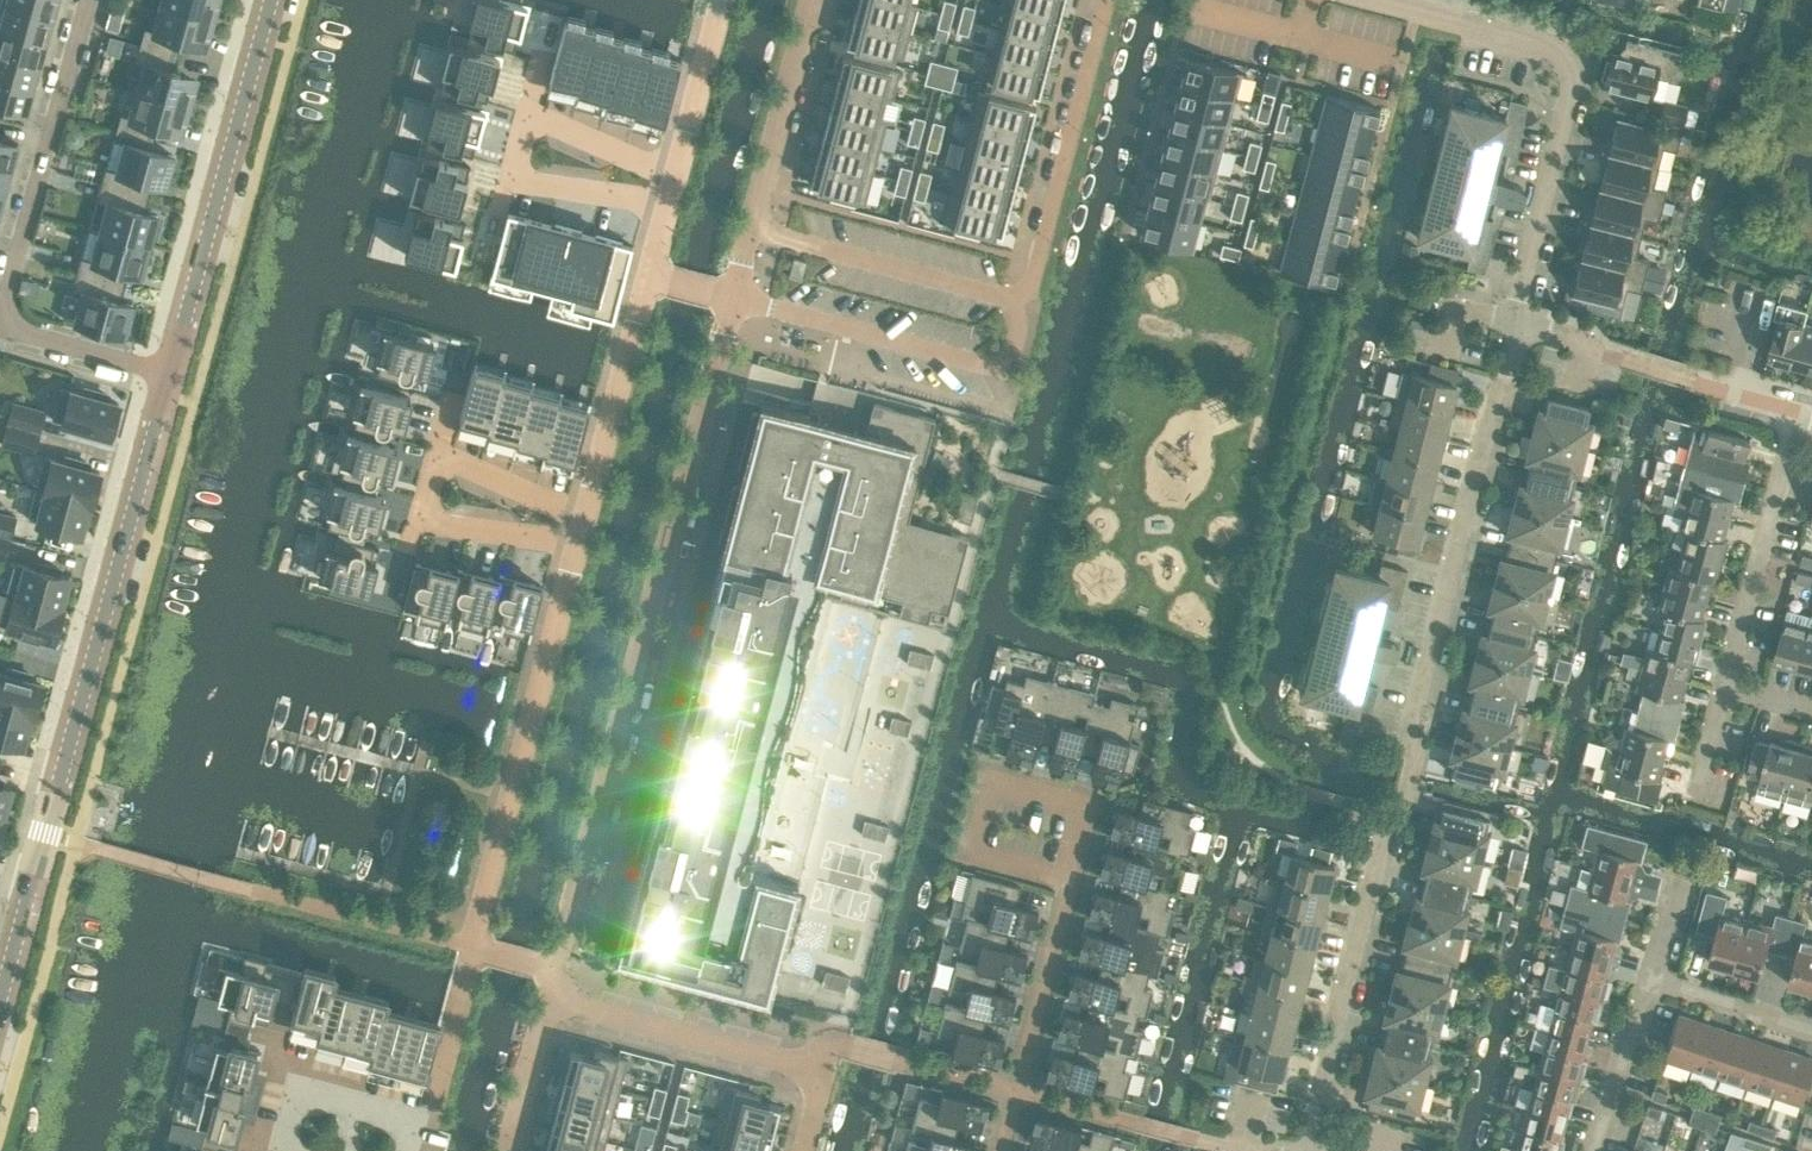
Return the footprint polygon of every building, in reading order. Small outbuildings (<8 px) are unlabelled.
[(1,2),(7,4),(7,5),(51,17),(56,0),(1,0),(1,2)] [(161,3),(212,17),(217,0),(162,0),(161,3)] [(468,37),(495,44),(494,46),(514,51),(518,35),(520,35),(525,18),(528,7),(521,5),(508,1),(502,0),(475,0),(469,23),(472,23),(468,37)] [(853,16),(910,31),(917,7),(892,0),(857,0),(857,2),(856,2),(855,4),(856,4),(853,16)] [(940,13),(952,16),(955,2),(947,0),(944,0),(940,13)] [(1001,2),(1058,17),(1062,5),(1063,5),(1063,3),(1062,3),(1063,0),(1002,0),(1001,2)] [(1696,2),(1721,9),(1724,0),(1697,0),(1696,2)] [(1007,4),(1000,28),(1052,42),(1055,30),(1056,30),(1057,28),(1056,28),(1058,17),(1001,2),(1001,3),(1007,4)] [(144,27),(139,44),(172,53),(176,39),(188,42),(190,36),(206,41),(212,17),(161,3),(154,30),(144,27)] [(963,4),(960,18),(971,21),(975,7),(963,4)] [(7,5),(0,28),(44,41),(51,17),(7,5)] [(118,26),(121,12),(110,9),(107,24),(118,26)] [(940,13),(937,26),(948,29),(952,16),(940,13)] [(850,30),(846,43),(903,58),(910,31),(853,16),(850,27),(849,27),(849,29),(850,30)] [(565,18),(549,79),(578,86),(579,86),(594,29),(595,30),(596,26),(565,18)] [(960,18),(956,31),(968,34),(971,21),(960,18)] [(38,64),(44,41),(0,28),(0,53),(38,64)] [(1000,28),(994,53),(1045,67),(1048,55),(1050,55),(1050,53),(1049,53),(1052,42),(1000,28)] [(578,86),(577,89),(606,97),(607,97),(622,40),(624,41),(624,37),(595,30),(594,29),(579,86),(578,86)] [(110,35),(105,52),(119,56),(124,39),(110,35)] [(606,97),(605,100),(634,108),(635,108),(651,51),(652,51),(653,48),(624,41),(622,40),(607,97),(606,97)] [(1601,87),(1650,100),(1651,98),(1661,100),(1666,80),(1674,75),(1680,54),(1626,40),(1623,54),(1610,51),(1608,59),(1606,58),(1601,77),(1603,78),(1601,87)] [(139,44),(135,60),(144,63),(137,89),(188,104),(195,81),(179,76),(181,70),(169,66),(172,53),(139,44)] [(444,74),(441,88),(467,95),(466,97),(487,102),(491,86),(493,87),(497,69),(500,57),(494,56),(452,45),(449,44),(442,73),(444,74)] [(634,108),(634,111),(665,119),(681,59),(652,51),(651,51),(635,108),(634,108)] [(31,88),(38,64),(0,53),(0,79),(31,88)] [(994,53),(987,80),(1038,94),(1042,80),(1043,81),(1043,78),(1042,78),(1045,67),(994,53)] [(839,71),(836,81),(893,96),(900,70),(843,55),(840,68),(838,68),(838,70),(839,71)] [(1189,58),(1182,85),(1235,99),(1242,72),(1189,58)] [(930,59),(927,71),(941,74),(944,63),(930,59)] [(944,63),(941,74),(955,78),(958,66),(944,63)] [(927,71),(924,82),(938,86),(941,74),(927,71)] [(941,74),(938,86),(952,89),(955,78),(941,74)] [(24,111),(31,88),(0,79),(0,105),(24,111)] [(832,96),(829,106),(887,121),(876,118),(882,95),(893,98),(893,96),(836,81),(833,94),(832,93),(831,96),(832,96)] [(1235,99),(1182,85),(1175,110),(1229,124),(1235,99)] [(120,113),(115,131),(148,140),(152,125),(165,129),(166,122),(182,127),(188,104),(137,89),(130,116),(120,113)] [(978,90),(971,117),(1028,132),(1031,121),(1032,122),(1033,119),(1032,119),(1035,105),(978,90)] [(1263,91),(1259,105),(1270,108),(1274,94),(1263,91)] [(1326,94),(1318,124),(1371,139),(1379,108),(1326,94)] [(430,128),(427,142),(453,149),(452,151),(472,156),(476,141),(478,141),(483,123),(486,112),(479,110),(438,99),(435,98),(427,128),(430,128)] [(1663,98),(1658,117),(1683,124),(1693,126),(1697,109),(1687,107),(1688,104),(1663,98)] [(1470,251),(1466,268),(1483,273),(1493,220),(1473,215),(1480,189),(1504,196),(1520,198),(1523,188),(1508,181),(1500,179),(1484,174),(1491,149),(1511,154),(1526,103),(1509,99),(1504,117),(1450,103),(1416,236),(1470,251)] [(1278,114),(1287,116),(1290,102),(1281,100),(1278,114)] [(1270,108),(1259,105),(1256,118),(1267,121),(1270,108)] [(826,121),(823,131),(880,146),(887,121),(829,106),(826,118),(825,118),(825,120),(826,121)] [(1175,110),(1169,135),(1222,149),(1229,124),(1175,110)] [(914,114),(910,127),(922,130),(925,117),(914,114)] [(1283,130),(1287,116),(1278,114),(1274,127),(1283,130)] [(971,117),(964,142),(1022,157),(1024,147),(1025,147),(1026,145),(1025,144),(1028,132),(971,117)] [(1606,141),(1603,151),(1660,166),(1665,147),(1676,150),(1679,139),(1688,141),(1690,136),(1620,117),(1613,142),(1606,141)] [(933,119),(929,133),(941,136),(945,122),(933,119)] [(1310,154),(1363,168),(1371,139),(1318,124),(1310,154)] [(910,127),(907,141),(918,144),(922,130),(910,127)] [(819,146),(816,156),(873,171),(880,146),(823,131),(820,143),(819,143),(818,145),(819,146)] [(929,133),(926,146),(937,149),(941,136),(929,133)] [(1162,160),(1216,174),(1222,149),(1169,135),(1162,160)] [(125,141),(113,137),(113,139),(125,142),(117,169),(106,166),(101,183),(150,196),(151,191),(149,190),(151,181),(166,185),(175,154),(125,140),(125,141)] [(11,167),(18,143),(0,138),(0,164),(11,167)] [(1250,140),(1246,155),(1257,158),(1261,143),(1250,140)] [(964,142),(958,167),(1015,182),(1018,171),(1019,172),(1019,169),(1018,169),(1022,157),(964,142)] [(1603,151),(1600,160),(1607,163),(1600,188),(1673,207),(1675,202),(1665,200),(1668,189),(1655,185),(1660,166),(1603,151)] [(1363,168),(1310,154),(1302,183),(1356,197),(1363,168)] [(1254,170),(1257,158),(1246,155),(1242,167),(1254,170)] [(417,169),(409,198),(412,199),(453,209),(460,211),(463,200),(468,182),(466,182),(470,166),(450,160),(449,163),(423,156),(419,169),(417,169)] [(813,170),(809,182),(831,188),(829,195),(865,204),(873,171),(816,156),(813,168),(812,168),(811,170),(813,170)] [(1266,158),(1262,172),(1271,174),(1275,161),(1266,158)] [(1209,198),(1216,174),(1162,160),(1156,184),(1202,197),(1209,198)] [(11,167),(0,164),(0,189),(4,191),(11,167)] [(901,164),(897,177),(909,180),(912,167),(901,164)] [(958,167),(951,192),(1008,207),(1011,196),(1012,197),(1013,194),(1012,194),(1015,182),(958,167)] [(920,169),(916,182),(928,185),(931,172),(920,169)] [(1268,188),(1271,174),(1262,172),(1259,186),(1268,188)] [(897,177),(894,191),(905,194),(909,180),(897,177)] [(916,182),(913,196),(924,199),(928,185),(916,182)] [(148,202),(150,196),(101,183),(96,200),(108,203),(101,230),(89,227),(150,244),(158,214),(143,210),(146,201),(148,202)] [(1302,183),(1295,212),(1348,226),(1356,197),(1302,183)] [(1149,209),(1196,222),(1202,197),(1156,184),(1149,209)] [(1587,211),(1584,221),(1641,236),(1646,217),(1659,221),(1662,210),(1672,213),(1673,207),(1600,188),(1594,212),(1587,211)] [(1236,190),(1232,205),(1244,208),(1248,193),(1236,190)] [(951,192),(943,225),(978,234),(980,227),(1001,233),(1005,221),(1006,221),(1006,219),(1005,219),(1008,207),(951,192)] [(1241,220),(1244,208),(1232,205),(1229,217),(1241,220)] [(1196,222),(1149,209),(1142,234),(1189,246),(1196,222)] [(412,225),(404,255),(407,255),(426,260),(435,263),(449,266),(455,268),(458,257),(463,239),(461,238),(465,223),(445,217),(445,219),(418,212),(415,226),(412,225)] [(494,267),(491,276),(512,281),(533,287),(550,223),(548,222),(508,212),(506,218),(494,267)] [(1340,255),(1348,226),(1295,212),(1287,241),(1340,255)] [(1251,216),(1247,230),(1256,232),(1260,218),(1251,216)] [(1584,221),(1581,230),(1588,233),(1581,257),(1654,277),(1656,272),(1646,270),(1649,259),(1636,255),(1641,236),(1584,221)] [(550,223),(533,287),(572,297),(573,297),(590,233),(581,231),(567,227),(556,224),(555,224),(550,223)] [(141,274),(150,244),(89,227),(88,228),(100,231),(93,258),(81,255),(76,272),(125,286),(127,280),(124,280),(126,270),(141,274)] [(1252,246),(1256,232),(1247,230),(1243,244),(1252,246)] [(572,297),(570,306),(613,317),(615,308),(632,245),(622,242),(607,238),(596,235),(595,235),(590,233),(573,297),(572,297)] [(1279,270),(1332,285),(1340,255),(1287,241),(1279,270)] [(1403,241),(1400,251),(1404,252),(1417,255),(1419,246),(1406,242),(1403,241)] [(1219,254),(1238,259),(1241,248),(1222,243),(1219,254)] [(794,257),(789,275),(800,278),(805,260),(794,257)] [(1568,281),(1562,301),(1619,316),(1627,287),(1640,291),(1643,280),(1653,283),(1654,277),(1581,257),(1575,282),(1568,281)] [(124,291),(125,286),(76,272),(71,289),(83,293),(76,319),(64,316),(64,317),(75,321),(125,335),(133,303),(118,299),(121,290),(124,291)] [(1794,363),(1805,322),(1809,307),(1779,299),(1775,314),(1779,316),(1764,372),(1767,373),(1771,373),(1774,373),(1778,373),(1776,359),(1779,359),(1794,363)] [(1805,322),(1794,363),(1809,367),(1811,369),(1803,379),(1805,381),(1808,383),(1811,384),(1811,385),(1811,324),(1805,322)] [(383,330),(376,359),(380,360),(377,373),(417,384),(421,371),(426,372),(433,343),(416,338),(418,332),(398,327),(396,333),(388,331),(383,330)] [(475,360),(460,418),(489,426),(490,426),(504,372),(505,373),(506,368),(504,367),(504,369),(477,361),(477,360),(475,360)] [(1454,383),(1458,369),(1431,362),(1427,376),(1402,369),(1395,397),(1448,410),(1452,395),(1457,396),(1460,384),(1454,383)] [(489,426),(488,429),(517,437),(518,437),(532,383),(533,383),(534,379),(532,378),(532,380),(505,373),(504,372),(490,426),(489,426)] [(61,386),(52,418),(110,434),(118,402),(109,400),(112,391),(83,383),(81,392),(61,386)] [(517,437),(516,440),(545,448),(546,448),(560,394),(561,394),(563,390),(561,389),(560,390),(533,383),(532,383),(518,437),(517,437)] [(360,384),(353,413),(357,414),(354,427),(394,438),(398,425),(403,426),(410,397),(365,385),(360,384)] [(545,448),(544,451),(575,459),(591,401),(589,400),(588,401),(561,394),(560,394),(546,448),(545,448)] [(1590,421),(1593,408),(1546,396),(1543,409),(1539,408),(1532,433),(1584,446),(1590,421)] [(1444,426),(1448,410),(1395,397),(1390,417),(1381,415),(1379,421),(1400,426),(1446,438),(1449,427),(1444,426)] [(39,431),(45,410),(13,401),(7,422),(39,431)] [(634,879),(614,956),(662,969),(675,972),(768,997),(769,995),(780,951),(785,952),(800,894),(796,893),(798,884),(746,871),(741,870),(753,824),(750,823),(770,751),(777,753),(780,754),(800,690),(793,688),(798,669),(805,671),(804,651),(799,641),(816,575),(823,577),(843,582),(839,597),(868,604),(872,590),(902,598),(898,612),(927,620),(931,606),(948,611),(968,535),(908,519),(935,418),(874,402),(864,438),(807,422),(809,414),(761,401),(760,404),(758,410),(753,409),(738,466),(745,468),(741,484),(734,483),(719,540),(725,541),(701,624),(704,625),(700,641),(697,640),(667,754),(663,769),(661,777),(656,776),(655,779),(652,789),(636,853),(641,855),(638,864),(641,865),(637,880),(634,879)] [(1665,417),(1662,426),(1677,430),(1679,421),(1665,417)] [(34,452),(39,431),(7,422),(2,443),(34,452)] [(1744,481),(1749,460),(1744,459),(1749,438),(1693,423),(1682,464),(1744,481)] [(1444,448),(1446,438),(1400,426),(1395,448),(1385,445),(1384,450),(1435,463),(1439,447),(1444,448)] [(347,433),(340,462),(344,464),(341,477),(381,488),(384,474),(389,476),(397,446),(352,434),(347,433)] [(1578,471),(1584,446),(1532,433),(1526,458),(1530,459),(1527,472),(1574,483),(1577,471),(1578,471)] [(1433,490),(1436,480),(1431,479),(1435,463),(1384,450),(1383,455),(1392,457),(1387,479),(1433,490)] [(65,461),(45,456),(36,487),(90,501),(90,500),(91,501),(100,471),(87,467),(89,462),(67,456),(65,461)] [(1738,501),(1744,481),(1682,464),(1674,493),(1674,494),(1671,504),(1727,519),(1732,500),(1738,501)] [(1571,496),(1574,483),(1527,472),(1524,484),(1520,483),(1513,508),(1565,521),(1571,496)] [(1368,502),(1370,503),(1422,516),(1426,500),(1430,501),(1433,490),(1387,479),(1375,476),(1368,502)] [(334,483),(327,512),(331,513),(328,526),(368,537),(371,524),(376,525),(384,496),(339,484),(334,483)] [(81,532),(90,501),(36,487),(28,518),(48,523),(47,528),(69,534),(70,529),(81,532)] [(970,522),(978,494),(964,490),(956,518),(970,522)] [(1664,491),(1661,501),(1666,502),(1671,504),(1674,494),(1674,493),(1664,491)] [(1686,530),(1681,549),(1722,561),(1727,540),(1722,539),(1727,519),(1671,504),(1666,502),(1664,511),(1682,516),(1679,528),(1686,530)] [(1409,553),(1413,553),(1416,551),(1418,548),(1422,533),(1418,531),(1422,516),(1370,503),(1369,507),(1379,510),(1373,533),(1400,539),(1397,550),(1409,553)] [(1559,546),(1565,521),(1513,508),(1507,533),(1511,534),(1508,546),(1555,558),(1558,546),(1559,546)] [(16,516),(0,511),(0,533),(10,536),(16,516)] [(10,536),(0,533),(0,556),(5,557),(10,536)] [(326,548),(318,577),(323,578),(332,580),(330,587),(349,592),(351,586),(368,590),(376,561),(371,560),(374,546),(334,536),(331,549),(326,548)] [(1552,571),(1555,558),(1508,546),(1505,559),(1501,558),(1494,583),(1546,596),(1552,571)] [(1716,581),(1722,561),(1681,549),(1675,568),(1668,566),(1663,587),(1705,599),(1711,580),(1716,581)] [(1804,553),(1801,563),(1811,566),(1811,555),(1804,553)] [(37,567),(16,561),(7,592),(62,608),(62,606),(61,606),(69,576),(58,573),(60,568),(38,562),(37,567)] [(1397,609),(1407,569),(1381,563),(1378,577),(1335,566),(1331,581),(1336,588),(1330,610),(1323,615),(1315,644),(1320,652),(1314,674),(1307,678),(1303,693),(1345,704),(1342,718),(1367,724),(1377,685),(1363,681),(1364,674),(1358,672),(1364,649),(1393,656),(1397,641),(1368,634),(1374,611),(1380,612),(1382,605),(1397,609)] [(415,567),(404,607),(417,610),(416,615),(445,623),(447,618),(448,613),(458,573),(429,565),(428,570),(415,567)] [(1811,580),(1811,574),(1799,570),(1796,580),(1811,584),(1811,580)] [(458,573),(448,613),(459,616),(458,621),(487,628),(488,624),(490,619),(500,579),(471,571),(470,576),(458,573)] [(500,579),(490,619),(501,622),(500,626),(529,634),(530,629),(542,584),(513,577),(512,582),(500,579)] [(1540,621),(1546,596),(1494,583),(1488,607),(1492,608),(1489,621),(1536,633),(1539,620),(1540,621)] [(1653,585),(1651,591),(1654,595),(1660,597),(1662,588),(1653,585)] [(1700,641),(1706,620),(1700,619),(1705,599),(1663,587),(1657,608),(1664,610),(1659,629),(1700,641)] [(62,608),(7,592),(0,619),(0,624),(20,629),(18,634),(40,640),(41,635),(53,638),(62,608)] [(1811,616),(1811,614),(1788,608),(1774,659),(1798,666),(1811,616)] [(1798,666),(1811,669),(1811,616),(1798,666)] [(1533,646),(1536,633),(1489,621),(1486,634),(1482,633),(1475,657),(1527,671),(1534,646),(1533,646)] [(1694,661),(1700,641),(1659,629),(1654,648),(1647,646),(1641,667),(1684,679),(1689,660),(1694,661)] [(910,648),(906,662),(930,669),(934,654),(910,648)] [(1521,695),(1527,671),(1475,657),(1469,682),(1473,683),(1470,696),(1517,708),(1520,695),(1521,695)] [(1642,690),(1637,709),(1678,721),(1684,700),(1678,699),(1684,679),(1641,667),(1629,664),(1626,675),(1638,678),(1635,688),(1642,690)] [(0,670),(0,704),(33,713),(42,682),(29,678),(31,673),(9,667),(8,672),(0,670)] [(1032,760),(1038,738),(1051,690),(1055,691),(1057,682),(1026,674),(1023,682),(1006,678),(1003,688),(992,685),(985,708),(997,711),(993,726),(1010,731),(1005,753),(1032,760)] [(1051,690),(1038,738),(1053,742),(1047,764),(1075,771),(1080,749),(1093,701),(1095,692),(1057,682),(1055,691),(1051,690)] [(1093,701),(1080,749),(1096,753),(1090,775),(1117,782),(1122,766),(1132,769),(1132,770),(1133,770),(1140,743),(1128,740),(1138,703),(1111,696),(1109,705),(1093,701)] [(1514,720),(1517,708),(1470,696),(1467,708),(1463,707),(1456,732),(1508,745),(1515,720),(1514,720)] [(33,713),(0,704),(0,743),(11,746),(12,740),(23,744),(31,714),(33,714),(33,713)] [(1673,741),(1678,721),(1637,709),(1632,728),(1625,726),(1622,739),(1614,736),(1604,742),(1604,743),(1662,759),(1667,740),(1673,741)] [(892,715),(889,729),(907,734),(911,720),(892,715)] [(1502,770),(1508,745),(1456,732),(1450,757),(1454,758),(1451,771),(1498,783),(1501,770),(1502,770)] [(1784,799),(1800,740),(1796,739),(1791,738),(1788,738),(1782,738),(1781,741),(1771,739),(1770,743),(1756,739),(1747,773),(1761,777),(1759,784),(1757,792),(1784,799)] [(1808,743),(1804,742),(1800,740),(1784,799),(1811,806),(1811,802),(1811,745),(1808,743)] [(1656,801),(1662,780),(1657,778),(1662,759),(1604,743),(1601,755),(1607,757),(1601,780),(1604,785),(1615,788),(1615,790),(1656,801)] [(4,819),(4,817),(3,817),(11,787),(0,784),(2,779),(0,779),(0,817),(4,819)] [(1187,825),(1191,809),(1143,797),(1139,812),(1117,806),(1110,833),(1132,839),(1180,852),(1188,854),(1195,827),(1187,825)] [(1486,832),(1489,819),(1442,807),(1438,820),(1434,819),(1428,844),(1480,857),(1486,832)] [(865,819),(861,833),(884,840),(888,826),(865,819)] [(1586,823),(1581,844),(1597,849),(1592,868),(1631,879),(1636,860),(1640,861),(1646,839),(1586,823)] [(1107,847),(1100,874),(1121,880),(1169,893),(1169,892),(1177,894),(1184,868),(1176,865),(1180,852),(1132,839),(1129,853),(1107,847)] [(1474,882),(1480,857),(1428,844),(1422,869),(1426,870),(1423,883),(1470,895),(1473,882),(1474,882)] [(1266,870),(1265,875),(1275,878),(1326,891),(1330,875),(1335,876),(1338,864),(1328,862),(1331,850),(1311,845),(1308,857),(1293,853),(1292,853),(1292,854),(1286,875),(1266,870)] [(1197,849),(1195,856),(1206,859),(1208,852),(1197,849)] [(1517,885),(1521,868),(1507,864),(1503,881),(1517,885)] [(1570,883),(1564,903),(1624,920),(1630,899),(1626,898),(1631,879),(1592,868),(1587,887),(1570,883)] [(989,910),(986,922),(986,923),(1009,929),(1031,935),(1038,908),(1016,902),(1020,885),(972,872),(964,903),(961,915),(967,917),(974,918),(977,906),(989,910)] [(1265,875),(1264,879),(1272,881),(1266,903),(1278,906),(1324,918),(1327,908),(1322,907),(1326,891),(1275,878),(1265,875)] [(1166,906),(1169,893),(1121,880),(1118,893),(1096,887),(1089,914),(1111,920),(1159,933),(1167,935),(1174,908),(1166,906)] [(1467,907),(1470,895),(1423,883),(1419,895),(1415,894),(1409,919),(1461,932),(1467,907)] [(1562,904),(1563,902),(1566,891),(1562,890),(1550,887),(1546,899),(1562,904)] [(1735,968),(1749,918),(1724,911),(1729,895),(1708,889),(1697,929),(1717,934),(1709,960),(1735,968)] [(1186,890),(1184,896),(1195,899),(1197,893),(1186,890)] [(961,915),(964,903),(953,900),(950,913),(960,915),(961,915)] [(1545,912),(1558,915),(1561,904),(1548,901),(1545,912)] [(1266,903),(1260,929),(1262,929),(1262,930),(1313,943),(1317,927),(1322,929),(1324,918),(1278,906),(1266,903)] [(1564,903),(1559,924),(1576,929),(1570,948),(1609,959),(1614,940),(1618,941),(1624,920),(1564,903)] [(1782,952),(1792,916),(1777,912),(1774,924),(1749,918),(1735,968),(1761,975),(1768,948),(1782,952)] [(1804,933),(1808,920),(1792,916),(1782,952),(1796,956),(1789,982),(1811,988),(1811,935),(1804,933)] [(978,952),(975,964),(974,966),(997,972),(1019,978),(1027,951),(1004,945),(1009,929),(986,923),(986,922),(974,918),(967,917),(959,947),(978,952)] [(1455,957),(1461,932),(1409,919),(1403,944),(1407,945),(1404,957),(1451,969),(1454,957),(1455,957)] [(1085,928),(1078,955),(1100,961),(1148,973),(1156,975),(1163,949),(1155,946),(1159,933),(1111,920),(1107,933),(1085,928)] [(1176,930),(1174,937),(1185,940),(1187,933),(1176,930)] [(1262,930),(1261,935),(1270,938),(1265,959),(1311,971),(1314,960),(1309,959),(1313,943),(1262,930)] [(942,942),(938,955),(950,958),(953,945),(942,942)] [(1548,963),(1542,984),(1559,989),(1560,988),(1602,1000),(1608,979),(1604,978),(1609,959),(1570,948),(1565,967),(1548,963)] [(226,967),(217,999),(232,1003),(228,1018),(250,1024),(255,1009),(268,1012),(272,998),(290,1003),(297,975),(265,967),(266,963),(267,961),(245,955),(244,957),(240,970),(226,967)] [(1245,973),(1242,981),(1249,983),(1300,996),(1304,980),(1308,981),(1311,971),(1265,959),(1255,956),(1250,975),(1245,973)] [(1448,982),(1451,969),(1404,957),(1400,970),(1396,969),(1390,994),(1442,1007),(1448,982)] [(967,995),(964,1007),(963,1009),(986,1015),(1008,1021),(1015,994),(993,988),(997,972),(974,966),(975,964),(956,959),(948,990),(967,995)] [(1145,987),(1148,973),(1100,961),(1097,974),(1075,968),(1067,995),(1090,1001),(1138,1014),(1145,1016),(1152,989),(1145,987)] [(333,983),(334,976),(336,972),(306,964),(305,968),(291,1021),(318,1029),(319,1029),(330,986),(331,987),(333,983)] [(825,969),(822,984),(845,990),(849,976),(825,969)] [(1165,971),(1163,977),(1174,980),(1176,974),(1165,971)] [(1242,981),(1240,990),(1246,991),(1242,1009),(1252,1012),(1298,1023),(1300,1013),(1296,1012),(1300,996),(1249,983),(1242,981)] [(344,1047),(358,994),(359,990),(333,983),(331,987),(330,986),(319,1029),(318,1029),(315,1039),(344,1047)] [(930,985),(927,998),(939,1001),(942,988),(930,985)] [(1559,989),(1549,1028),(1587,1039),(1592,1019),(1597,1021),(1602,1000),(1560,988),(1559,989)] [(384,1011),(385,1006),(387,1001),(388,997),(359,990),(358,994),(344,1047),(370,1055),(371,1055),(383,1010),(384,1011)] [(1436,1032),(1442,1007),(1390,994),(1384,1018),(1388,1020),(1385,1032),(1432,1044),(1435,1032),(1436,1032)] [(1134,1027),(1138,1014),(1090,1001),(1086,1015),(1064,1009),(1057,1036),(1079,1042),(1127,1055),(1127,1054),(1135,1056),(1142,1030),(1134,1027)] [(982,1031),(986,1015),(963,1009),(964,1007),(945,1002),(937,1033),(955,1038),(952,1052),(997,1064),(1004,1036),(982,1031)] [(385,1006),(384,1011),(383,1010),(371,1055),(370,1055),(368,1063),(397,1070),(411,1018),(412,1013),(385,1006)] [(1154,1011),(1152,1017),(1164,1021),(1165,1014),(1154,1011)] [(1236,1031),(1235,1035),(1286,1049),(1290,1033),(1295,1034),(1298,1023),(1252,1012),(1246,1033),(1236,1031)] [(1690,1067),(1705,1022),(1678,1012),(1663,1058),(1690,1067)] [(412,1013),(411,1018),(397,1070),(426,1078),(439,1025),(440,1021),(412,1013)] [(1718,1076),(1733,1031),(1705,1022),(1690,1067),(1718,1076)] [(920,1026),(916,1041),(927,1044),(931,1029),(920,1026)] [(1549,1028),(1538,1068),(1580,1080),(1586,1059),(1582,1058),(1587,1039),(1549,1028)] [(1745,1085),(1760,1040),(1733,1031),(1718,1076),(1745,1085)] [(1429,1057),(1432,1044),(1385,1032),(1381,1045),(1377,1044),(1371,1068),(1423,1082),(1429,1057)] [(1235,1035),(1228,1064),(1238,1066),(1235,1080),(1275,1090),(1279,1076),(1284,1077),(1287,1066),(1282,1064),(1286,1049),(1235,1035)] [(1772,1094),(1787,1049),(1760,1040),(1745,1085),(1772,1094)] [(1053,1049),(1046,1077),(1091,1089),(1094,1075),(1106,1078),(1102,1091),(1124,1097),(1131,1070),(1123,1068),(1127,1055),(1079,1042),(1075,1055),(1053,1049)] [(206,1087),(258,1101),(261,1086),(250,1083),(257,1055),(230,1048),(229,1052),(216,1048),(206,1087)] [(564,1076),(619,1090),(628,1058),(594,1049),(593,1055),(571,1050),(564,1076)] [(1811,1067),(1811,1057),(1787,1049),(1772,1094),(1800,1103),(1811,1067)] [(1144,1052),(1142,1058),(1153,1061),(1155,1055),(1144,1052)] [(1515,1062),(1512,1074),(1522,1076),(1524,1070),(1536,1074),(1527,1108),(1565,1119),(1571,1099),(1575,1101),(1580,1080),(1538,1068),(1515,1062)] [(1417,1106),(1423,1082),(1371,1068),(1365,1093),(1369,1094),(1365,1108),(1413,1120),(1416,1106),(1417,1106)] [(619,1090),(564,1076),(558,1100),(613,1115),(619,1090)] [(906,1078),(902,1093),(913,1096),(917,1081),(906,1078)] [(726,1084),(717,1116),(772,1131),(779,1105),(758,1099),(759,1093),(726,1084)] [(651,1099),(663,1102),(666,1088),(655,1085),(651,1099)] [(254,1116),(258,1101),(206,1087),(195,1126),(209,1130),(208,1133),(235,1140),(242,1113),(254,1116)] [(1664,1101),(1667,1092),(1653,1087),(1650,1096),(1664,1101)] [(931,1132),(954,1137),(958,1122),(980,1128),(987,1101),(943,1089),(939,1102),(920,1097),(912,1128),(930,1133),(931,1132)] [(674,1105),(686,1108),(689,1094),(677,1091),(674,1105)] [(1133,1092),(1131,1099),(1142,1102),(1144,1095),(1133,1092)] [(659,1115),(663,1102),(651,1099),(647,1112),(659,1115)] [(551,1125),(606,1140),(613,1115),(558,1100),(551,1125)] [(1658,1116),(1661,1107),(1648,1103),(1645,1112),(1658,1116)] [(1704,1118),(1707,1109),(1693,1104),(1690,1113),(1704,1118)] [(688,1108),(686,1108),(674,1105),(670,1118),(682,1121),(684,1122),(688,1108)] [(1498,1150),(1561,1150),(1564,1139),(1560,1138),(1565,1119),(1527,1108),(1516,1148),(1500,1144),(1498,1150)] [(1718,1122),(1719,1119),(1720,1113),(1707,1109),(1704,1118),(1718,1122)] [(1701,1127),(1704,1118),(1690,1113),(1687,1122),(1701,1127)] [(1050,1150),(1110,1150),(1114,1134),(1093,1129),(1089,1142),(1078,1139),(1081,1125),(1036,1114),(1029,1141),(1051,1147),(1050,1150)] [(772,1131),(717,1116),(710,1142),(719,1145),(720,1143),(749,1150),(767,1150),(772,1131)] [(1715,1131),(1716,1126),(1718,1122),(1704,1118),(1701,1127),(1715,1131)] [(1759,1132),(1762,1123),(1749,1119),(1746,1128),(1759,1132)] [(647,1150),(650,1150),(653,1138),(656,1127),(642,1123),(635,1148),(647,1150)] [(894,1123),(891,1136),(903,1139),(906,1126),(894,1123)] [(1773,1137),(1776,1128),(1762,1123),(1759,1132),(1773,1137)] [(551,1125),(544,1150),(548,1150),(603,1150),(606,1140),(551,1125)] [(1725,1149),(1731,1150),(1753,1150),(1754,1148),(1757,1139),(1731,1130),(1725,1149)] [(976,1143),(954,1137),(931,1132),(930,1133),(927,1145),(908,1140),(905,1150),(974,1150),(976,1143)] [(1122,1136),(1120,1143),(1131,1146),(1132,1139),(1122,1136)] [(1754,1148),(1763,1150),(1768,1150),(1771,1143),(1757,1139),(1754,1148)] [(676,1144),(664,1141),(661,1150),(674,1150),(676,1144)]
